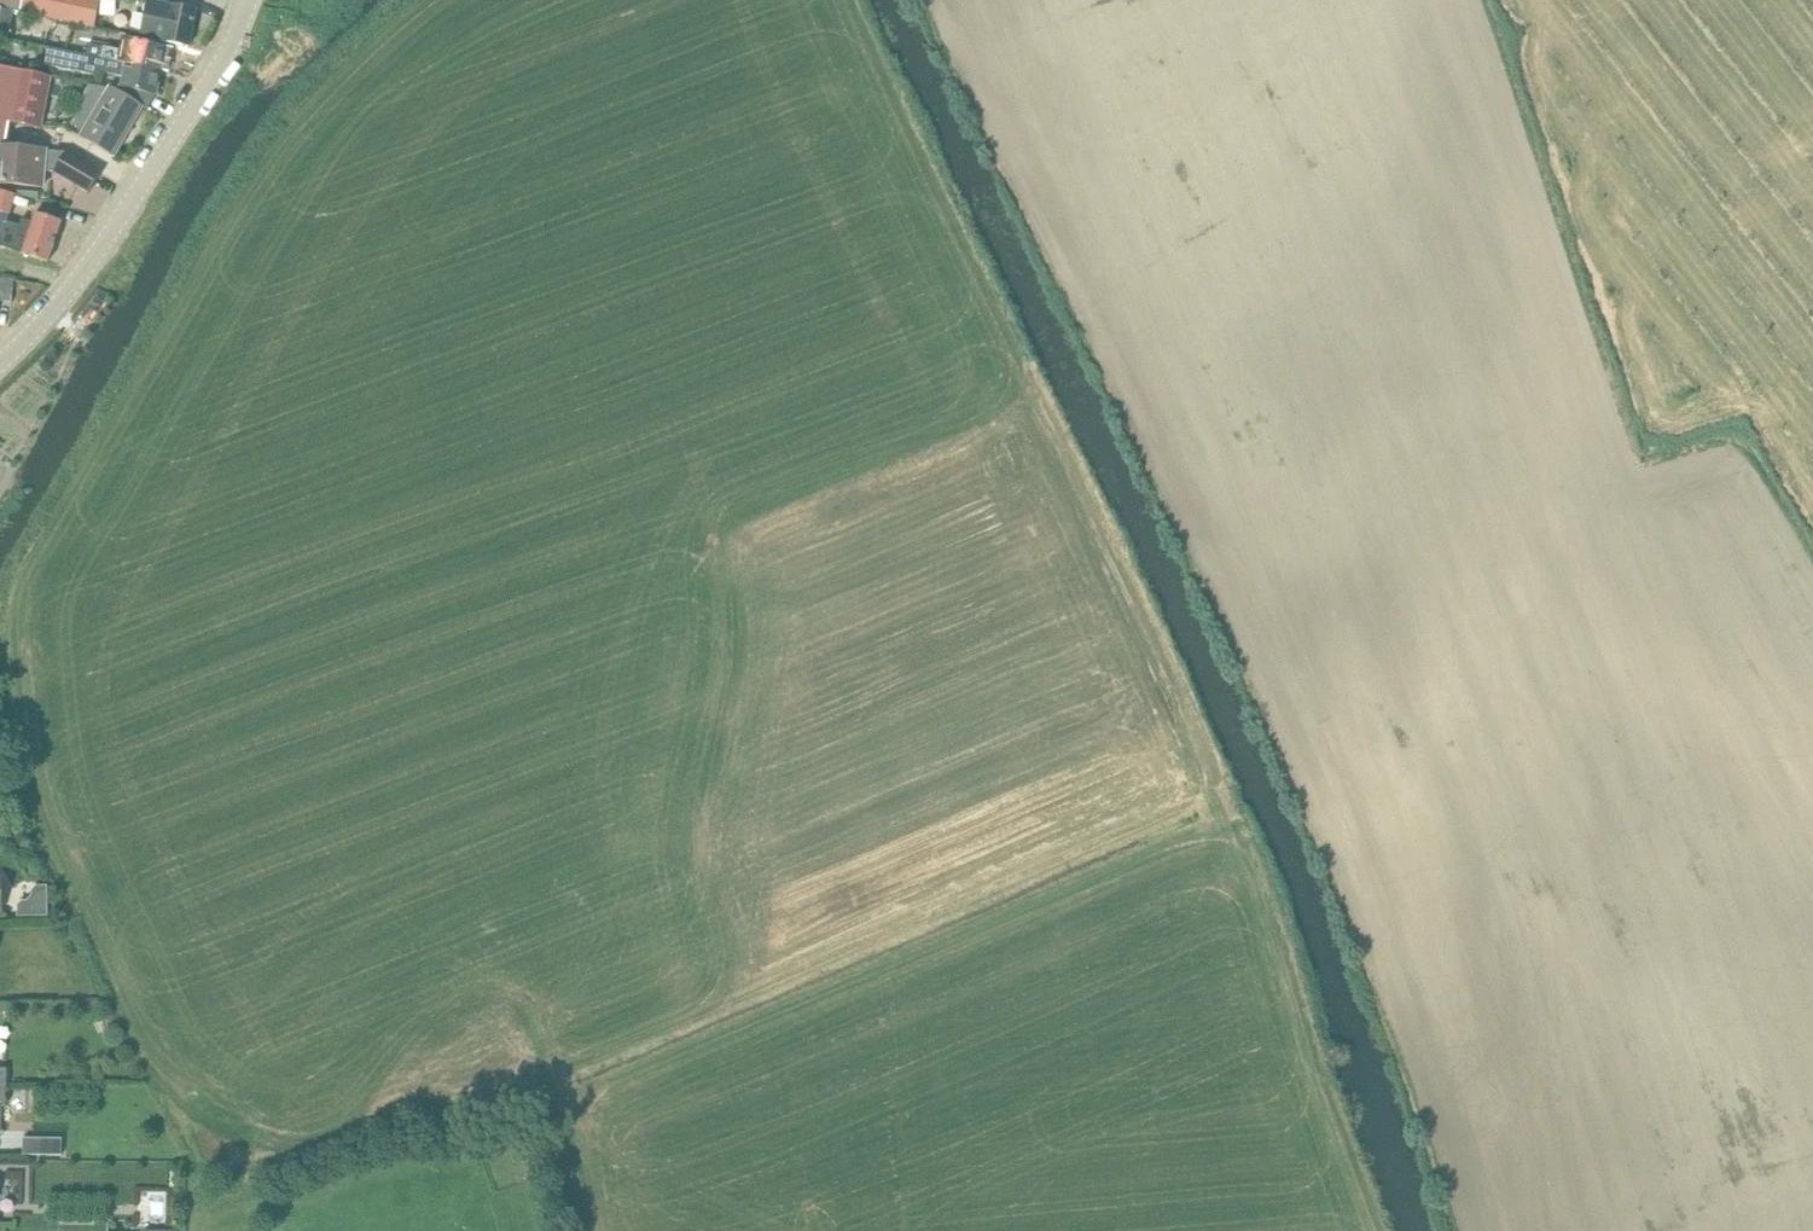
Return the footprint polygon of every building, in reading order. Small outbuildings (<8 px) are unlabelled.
[(13,11),(21,13),(94,28),(100,0),(0,0),(0,9),(13,11)] [(148,2),(141,38),(187,47),(194,11),(148,2)] [(10,28),(13,11),(0,9),(0,38),(8,39),(10,28)] [(120,50),(104,47),(88,44),(87,55),(101,58),(101,60),(161,71),(166,47),(140,42),(140,41),(123,37),(120,50)] [(156,95),(161,71),(101,60),(101,58),(87,55),(48,48),(45,65),(88,74),(99,76),(100,72),(100,73),(123,78),(121,87),(125,88),(120,94),(143,108),(147,110),(156,95)] [(51,78),(0,69),(0,146),(0,148),(3,148),(3,146),(7,124),(40,131),(51,78)] [(120,95),(110,89),(82,137),(114,156),(143,108),(120,94),(120,95)] [(3,146),(3,148),(0,148),(0,149),(0,185),(45,189),(47,172),(54,173),(90,194),(101,173),(66,153),(48,151),(48,149),(3,146)] [(0,193),(0,248),(48,263),(61,220),(35,212),(31,224),(21,220),(19,226),(9,223),(11,214),(15,195),(1,192),(0,193)] [(13,280),(0,279),(0,301),(11,302),(13,280)] [(31,917),(49,917),(49,897),(31,897),(31,917)]
